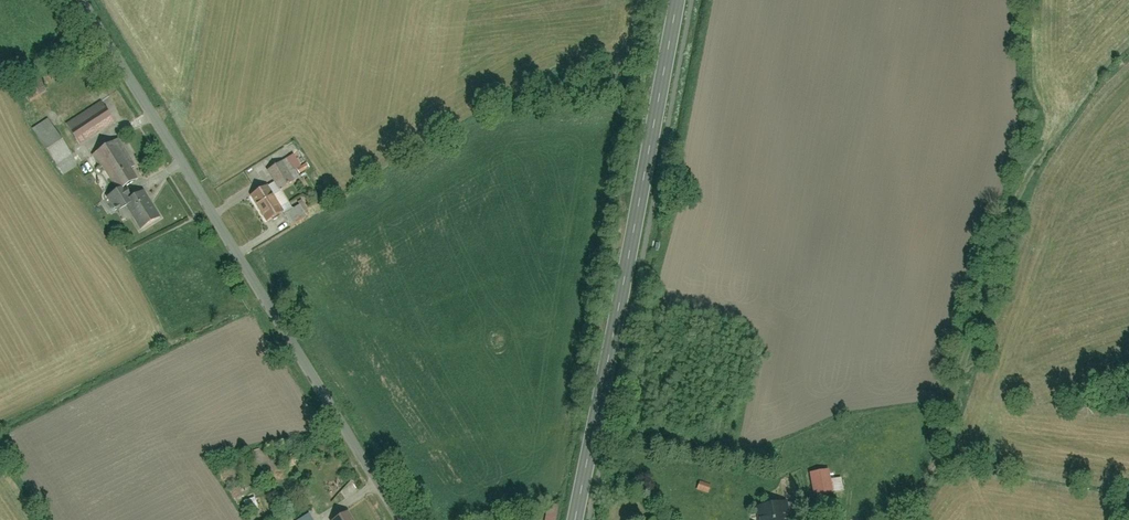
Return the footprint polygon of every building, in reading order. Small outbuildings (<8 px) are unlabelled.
[(101,102),(67,125),(80,145),(115,122),(101,102)] [(50,119),(33,130),(63,177),(80,166),(50,119)] [(116,142),(93,158),(117,191),(140,175),(116,142)] [(297,153),(287,159),(298,175),(308,169),(297,153)] [(268,172),(275,183),(251,198),(266,224),(285,213),(286,215),(285,216),(292,228),(307,218),(300,207),(294,210),(282,190),(294,183),(283,163),(268,172)] [(126,188),(110,199),(120,213),(126,209),(143,233),(164,219),(145,192),(134,200),(126,188)] [(337,466),(339,471),(345,467),(343,463),(337,466)] [(806,473),(810,497),(844,491),(841,476),(830,478),(829,468),(806,473)] [(700,481),(696,491),(707,495),(711,485),(700,481)] [(240,490),(247,513),(259,509),(252,486),(240,490)] [(759,519),(789,519),(786,504),(758,507),(759,519)] [(546,519),(558,519),(560,509),(547,507),(546,519)] [(339,519),(358,519),(352,512),(339,519)]
